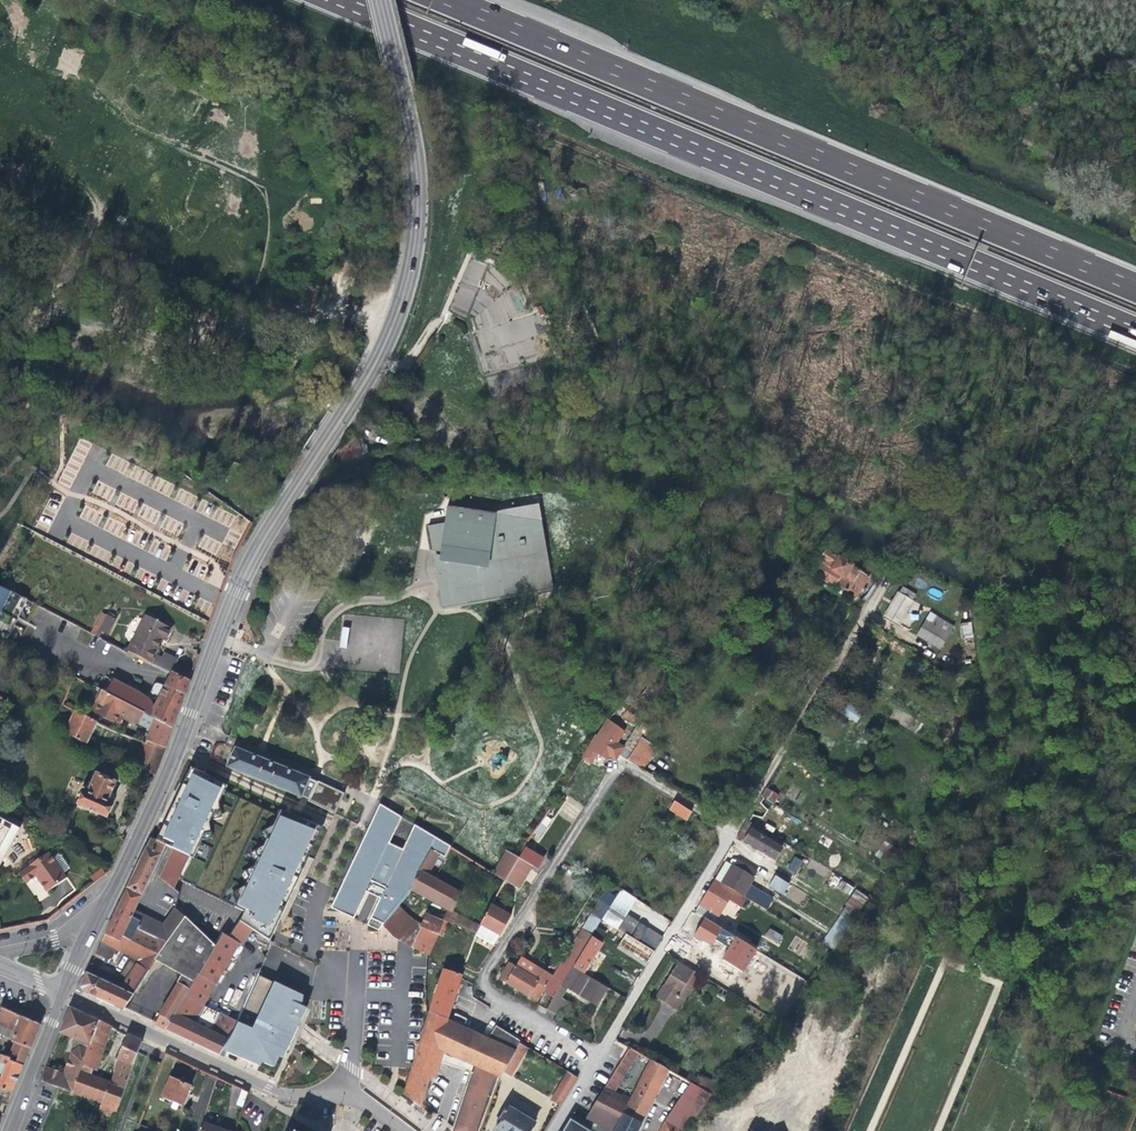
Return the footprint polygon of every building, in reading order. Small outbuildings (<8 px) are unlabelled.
[(531,280),(538,294),(544,307),(552,303),(546,291),(539,275),(531,280)] [(521,356),(535,352),(532,339),(517,343),(521,356)] [(246,424),(244,431),(259,434),(260,427),(246,424)] [(455,577),(454,585),(439,588),(442,606),(513,593),(513,596),(553,588),(542,527),(534,525),(535,518),(496,512),(447,505),(444,522),(428,525),(432,549),(440,550),(446,551),(446,555),(443,575),(455,577)] [(823,560),(815,573),(857,598),(862,589),(870,577),(826,550),(821,558),(823,560)] [(888,569),(881,565),(873,562),(870,567),(872,568),(871,570),(882,577),(888,569)] [(924,599),(932,604),(940,591),(932,586),(924,599)] [(6,642),(21,613),(26,602),(27,600),(0,587),(0,639),(6,642)] [(883,615),(900,625),(913,602),(897,592),(883,615)] [(44,610),(26,602),(21,613),(38,621),(44,610)] [(100,611),(91,631),(106,637),(115,618),(100,611)] [(915,634),(939,649),(953,626),(929,612),(921,625),(915,634)] [(172,629),(145,615),(127,651),(150,662),(162,639),(167,641),(172,629)] [(963,640),(973,639),(971,621),(960,623),(963,640)] [(153,664),(171,672),(190,681),(192,675),(175,667),(178,660),(164,653),(162,657),(158,655),(153,664)] [(113,679),(106,693),(144,712),(155,718),(173,727),(182,702),(190,681),(171,672),(162,688),(155,685),(149,697),(113,679)] [(139,723),(144,712),(106,693),(100,704),(139,723)] [(849,703),(842,713),(855,723),(863,714),(849,703)] [(74,710),(65,731),(89,743),(97,723),(98,722),(74,710)] [(647,740),(664,718),(657,713),(648,727),(627,759),(643,769),(657,747),(647,740)] [(149,731),(145,740),(166,748),(169,740),(172,731),(173,727),(155,718),(149,731)] [(613,760),(615,760),(619,755),(613,750),(626,728),(617,723),(613,730),(610,728),(603,740),(601,739),(597,736),(582,760),(589,766),(597,755),(606,761),(609,757),(613,760)] [(991,726),(988,732),(987,734),(995,738),(998,731),(999,731),(993,727),(991,726)] [(223,765),(309,800),(312,794),(317,781),(233,747),(208,736),(200,732),(192,749),(223,765)] [(133,765),(155,775),(166,748),(145,740),(144,742),(142,741),(133,765)] [(226,781),(191,764),(157,840),(172,846),(193,854),(226,781)] [(115,782),(97,774),(88,793),(84,792),(78,804),(107,817),(112,804),(106,801),(109,795),(115,782)] [(768,783),(761,796),(774,803),(775,804),(782,792),(768,783)] [(775,804),(774,803),(761,796),(758,801),(766,805),(762,811),(760,815),(784,830),(790,820),(780,814),(783,809),(775,804)] [(686,822),(691,813),(673,801),(668,810),(686,822)] [(444,860),(451,846),(415,824),(403,849),(390,842),(402,816),(379,803),(339,891),(331,906),(353,920),(365,895),(378,901),(365,928),(376,935),(378,929),(380,930),(383,926),(398,906),(410,891),(429,852),(444,860)] [(323,824),(285,807),(236,905),(246,910),(241,918),(270,939),(284,909),(300,873),(315,841),(323,824)] [(784,843),(747,820),(736,837),(748,844),(756,849),(753,853),(758,856),(756,859),(777,871),(784,860),(777,855),(784,843)] [(128,884),(100,943),(116,951),(130,922),(169,941),(156,960),(195,982),(218,947),(185,918),(173,909),(163,923),(136,911),(145,891),(153,873),(166,846),(150,838),(130,881),(128,884)] [(874,855),(886,863),(897,848),(884,840),(874,855)] [(193,854),(172,846),(159,877),(176,888),(193,854)] [(469,850),(466,855),(481,864),(484,858),(469,850)] [(493,871),(506,879),(519,858),(505,850),(493,871)] [(46,890),(66,876),(47,851),(18,872),(25,882),(35,875),(40,882),(46,890)] [(443,861),(444,860),(429,852),(410,891),(446,910),(452,913),(462,892),(429,875),(436,861),(440,863),(441,860),(443,861)] [(787,868),(795,873),(803,861),(795,856),(787,868)] [(532,866),(519,858),(506,879),(520,887),(532,866)] [(728,868),(720,882),(734,891),(755,904),(762,891),(756,887),(753,891),(748,889),(755,878),(731,863),(728,868)] [(90,875),(93,881),(105,875),(102,868),(90,875)] [(790,884),(775,875),(766,889),(781,898),(790,884)] [(698,905),(717,917),(734,891),(720,882),(714,879),(705,895),(698,905)] [(838,887),(850,894),(854,888),(842,880),(838,887)] [(620,888),(601,919),(617,928),(636,898),(620,888)] [(857,890),(841,915),(852,922),(868,899),(857,890)] [(410,917),(398,906),(383,926),(395,938),(406,945),(411,946),(420,926),(421,923),(410,917)] [(492,906),(481,925),(480,929),(495,937),(498,933),(500,934),(510,916),(492,906)] [(446,910),(442,920),(448,922),(453,924),(454,922),(469,929),(477,933),(480,929),(481,925),(452,913),(446,910)] [(425,913),(421,923),(420,926),(437,933),(442,920),(425,913)] [(843,936),(852,922),(841,915),(832,929),(843,936)] [(704,918),(693,934),(710,946),(717,935),(719,936),(718,939),(728,945),(721,956),(738,967),(751,946),(713,924),(704,918)] [(653,950),(617,928),(601,919),(587,943),(573,965),(585,973),(603,943),(598,940),(604,930),(625,942),(623,945),(647,960),(653,950)] [(443,937),(448,922),(442,920),(437,933),(443,937)] [(130,922),(116,951),(137,961),(123,982),(90,966),(80,987),(80,990),(103,1000),(111,1004),(123,1009),(156,960),(169,941),(130,922)] [(253,931),(239,922),(229,937),(225,935),(218,947),(195,982),(190,990),(165,1029),(173,1033),(188,1040),(199,1045),(220,1055),(223,1048),(236,1020),(205,1005),(243,940),(246,942),(253,931)] [(437,933),(420,926),(411,946),(428,954),(437,933)] [(577,935),(586,940),(592,932),(582,926),(577,935)] [(771,932),(767,937),(774,941),(777,935),(771,932)] [(516,966),(538,980),(544,970),(522,956),(516,966)] [(528,996),(538,980),(516,966),(508,962),(499,978),(528,996)] [(542,991),(553,998),(572,967),(565,962),(556,977),(552,974),(542,991)] [(667,976),(660,987),(677,997),(692,973),(675,962),(667,976)] [(609,987),(585,973),(573,965),(572,967),(553,998),(546,1009),(558,1016),(567,1001),(561,998),(567,988),(597,1006),(609,987)] [(442,969),(429,1012),(448,1018),(460,979),(462,975),(442,969)] [(260,973),(223,1048),(261,1065),(264,1060),(275,1064),(280,1055),(284,1056),(294,1034),(300,1022),(309,1003),(303,1000),(305,992),(276,978),(274,980),(260,973)] [(181,975),(178,981),(189,987),(192,982),(181,975)] [(180,983),(154,1024),(159,1026),(165,1029),(190,990),(180,983)] [(660,987),(655,995),(672,1006),(677,997),(660,987)] [(12,1038),(11,1041),(15,1043),(9,1058),(9,1059),(24,1065),(40,1024),(31,1020),(25,1017),(0,1007),(0,1033),(12,1038)] [(61,1031),(89,1045),(98,1020),(83,1013),(70,1007),(60,1030),(61,1031)] [(448,1018),(429,1012),(428,1016),(447,1022),(448,1018)] [(403,1093),(421,1106),(422,1107),(431,1076),(436,1078),(444,1052),(445,1049),(480,1065),(478,1073),(472,1071),(452,1129),(454,1130),(479,1130),(481,1125),(496,1085),(499,1078),(503,1071),(515,1050),(519,1043),(520,1040),(498,1029),(496,1026),(487,1041),(479,1036),(478,1038),(447,1022),(428,1016),(412,1066),(403,1093)] [(113,1027),(98,1020),(89,1045),(88,1048),(72,1091),(80,1095),(102,1103),(99,1109),(107,1112),(106,1115),(114,1118),(116,1115),(120,1101),(125,1087),(90,1074),(92,1069),(97,1071),(104,1053),(113,1027)] [(130,1073),(141,1041),(127,1034),(126,1035),(117,1060),(119,1061),(116,1068),(130,1073)] [(519,1043),(515,1050),(503,1071),(511,1077),(528,1048),(519,1043)] [(63,1072),(48,1067),(43,1080),(58,1086),(66,1089),(72,1091),(88,1048),(80,1046),(71,1051),(63,1072)] [(13,1091),(24,1065),(9,1059),(9,1058),(3,1056),(4,1055),(0,1054),(0,1087),(13,1091)] [(598,1121),(615,1130),(614,1130),(638,1130),(669,1070),(650,1059),(627,1103),(621,1100),(624,1096),(613,1090),(610,1095),(602,1091),(587,1115),(598,1121)] [(560,1106),(579,1075),(567,1071),(550,1099),(560,1106)] [(171,1076),(162,1097),(183,1106),(191,1085),(180,1080),(171,1076)] [(58,1086),(43,1080),(39,1089),(55,1095),(58,1086)] [(689,1082),(665,1120),(674,1124),(698,1088),(689,1082)] [(58,1086),(55,1095),(63,1098),(66,1089),(58,1086)] [(710,1095),(698,1088),(674,1124),(665,1120),(665,1119),(658,1130),(685,1130),(710,1095)] [(535,1122),(508,1105),(493,1130),(495,1130),(530,1130),(535,1122)] [(87,1122),(90,1115),(81,1112),(78,1118),(87,1122)] [(593,1128),(573,1116),(564,1130),(592,1130),(593,1128)] [(219,1128),(202,1122),(199,1130),(229,1130),(219,1128)]
